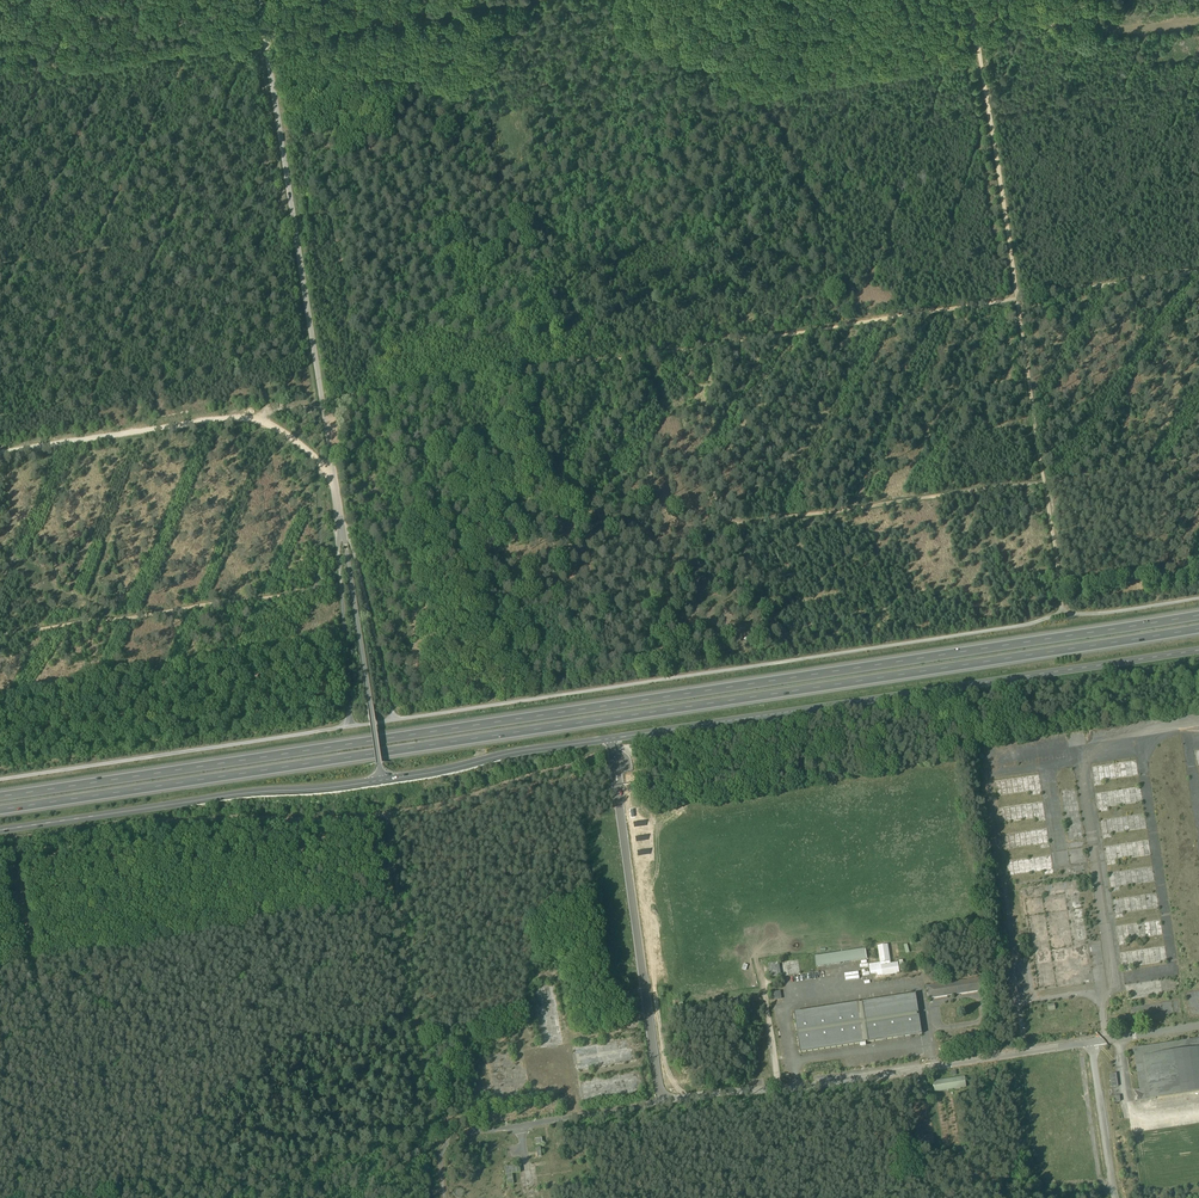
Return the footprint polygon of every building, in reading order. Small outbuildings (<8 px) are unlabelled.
[(877,973),(877,976),(878,976),(878,975),(882,975),(899,973),(898,963),(890,964),(890,962),(887,945),(878,946),(880,963),(869,965),(870,974),(877,973)] [(815,957),(816,966),(867,959),(865,949),(815,957)] [(771,977),(781,976),(779,963),(769,964),(771,977)] [(927,986),(929,999),(985,990),(983,978),(931,986),(927,986)] [(773,993),(774,1000),(781,999),(780,995),(781,995),(781,992),(773,993)] [(797,1034),(800,1053),(860,1044),(866,1043),(866,1042),(867,1042),(868,1043),(922,1034),(919,1015),(917,1015),(917,1013),(919,1013),(916,994),(862,1002),(862,1003),(860,1004),(860,1002),(794,1013),(797,1032),(799,1032),(799,1033),(797,1034)] [(1135,1102),(1150,1100),(1155,1099),(1156,1099),(1156,1098),(1198,1092),(1198,1039),(1133,1049),(1134,1053),(1140,1090),(1133,1091),(1135,1102)] [(1110,1075),(1112,1088),(1118,1087),(1116,1074),(1110,1075)] [(934,1087),(935,1092),(954,1089),(960,1088),(966,1087),(965,1077),(933,1082),(934,1085),(934,1087)] [(983,1102),(985,1123),(994,1122),(991,1101),(983,1102)] [(505,1168),(508,1185),(514,1184),(512,1174),(520,1172),(519,1166),(505,1168)]
